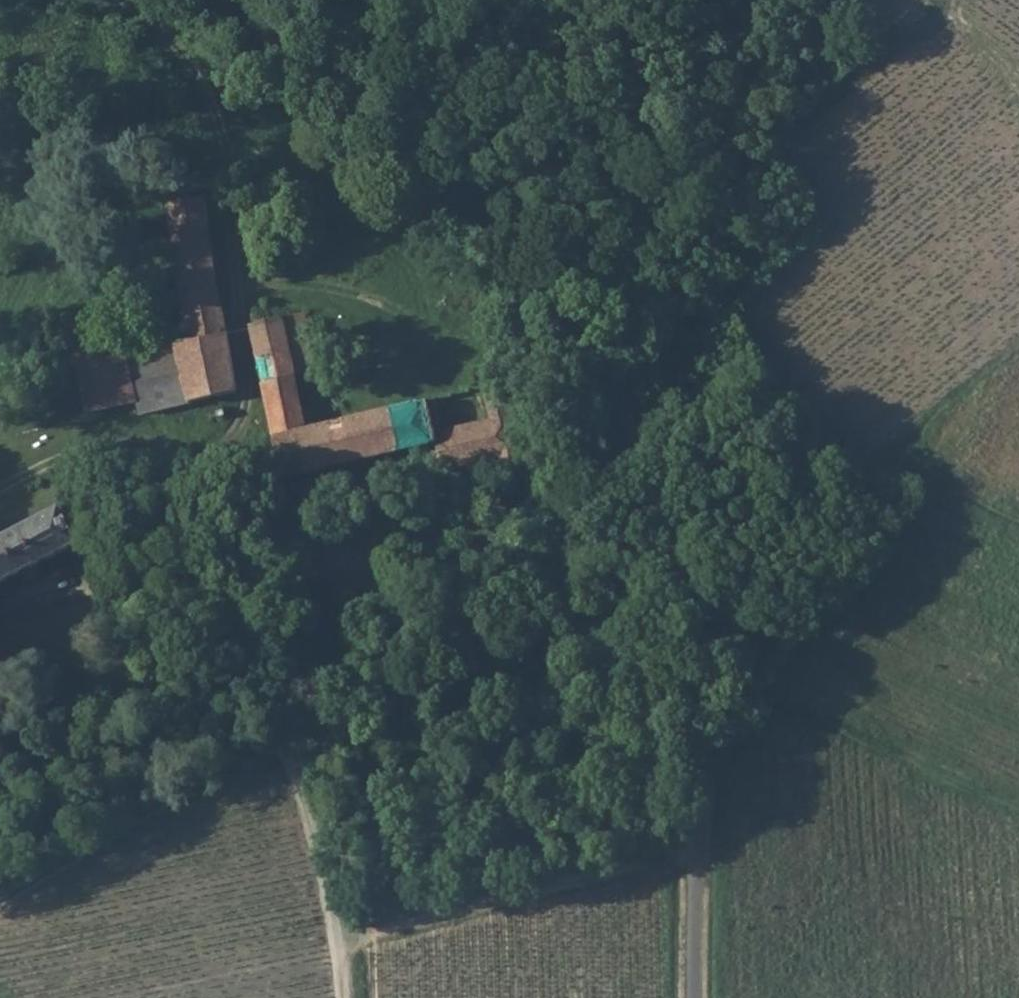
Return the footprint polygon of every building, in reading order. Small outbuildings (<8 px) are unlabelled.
[(164,225),(181,323),(169,327),(184,384),(234,373),(200,190),(160,196),(164,225)] [(252,369),(288,362),(276,309),(242,317),(252,369)] [(133,384),(136,395),(184,384),(169,327),(71,363),(82,401),(133,384)] [(288,362),(252,369),(271,467),(320,457),(312,417),(299,420),(288,362)] [(529,463),(508,372),(490,375),(498,417),(439,428),(431,389),(312,417),(320,457),(423,433),(427,451),(442,448),(447,478),(473,473),(469,450),(503,442),(508,467),(529,463)] [(50,499),(0,525),(0,571),(69,535),(50,499)]
